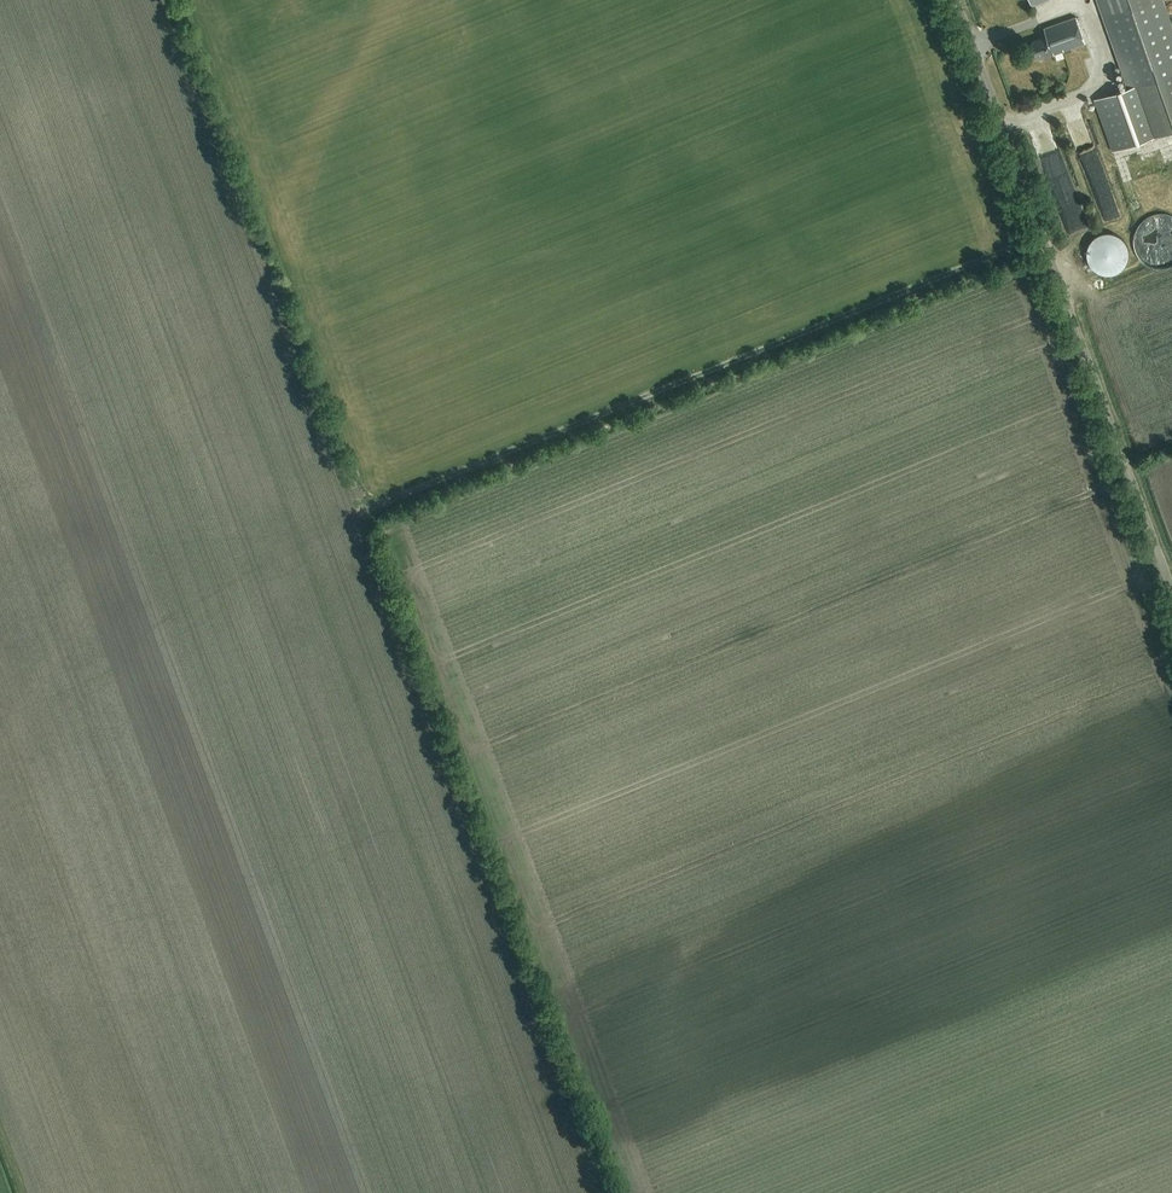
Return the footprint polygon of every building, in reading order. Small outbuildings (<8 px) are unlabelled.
[(1165,133),(1171,130),(1171,27),(1162,0),(1097,0),(1108,30),(1107,30),(1128,87),(1094,100),(1113,151),(1165,133)] [(1076,16),(1043,28),(1046,34),(1041,35),(1042,37),(1031,41),(1038,61),(1086,44),(1076,16)] [(1116,206),(1101,212),(1105,223),(1120,217),(1116,206)] [(1098,273),(1105,275),(1112,274),(1118,271),(1123,266),(1127,260),(1127,252),(1125,246),(1121,240),(1115,235),(1108,234),(1101,234),(1094,237),(1089,242),(1086,249),(1086,256),(1088,263),(1092,269),(1098,273)]
